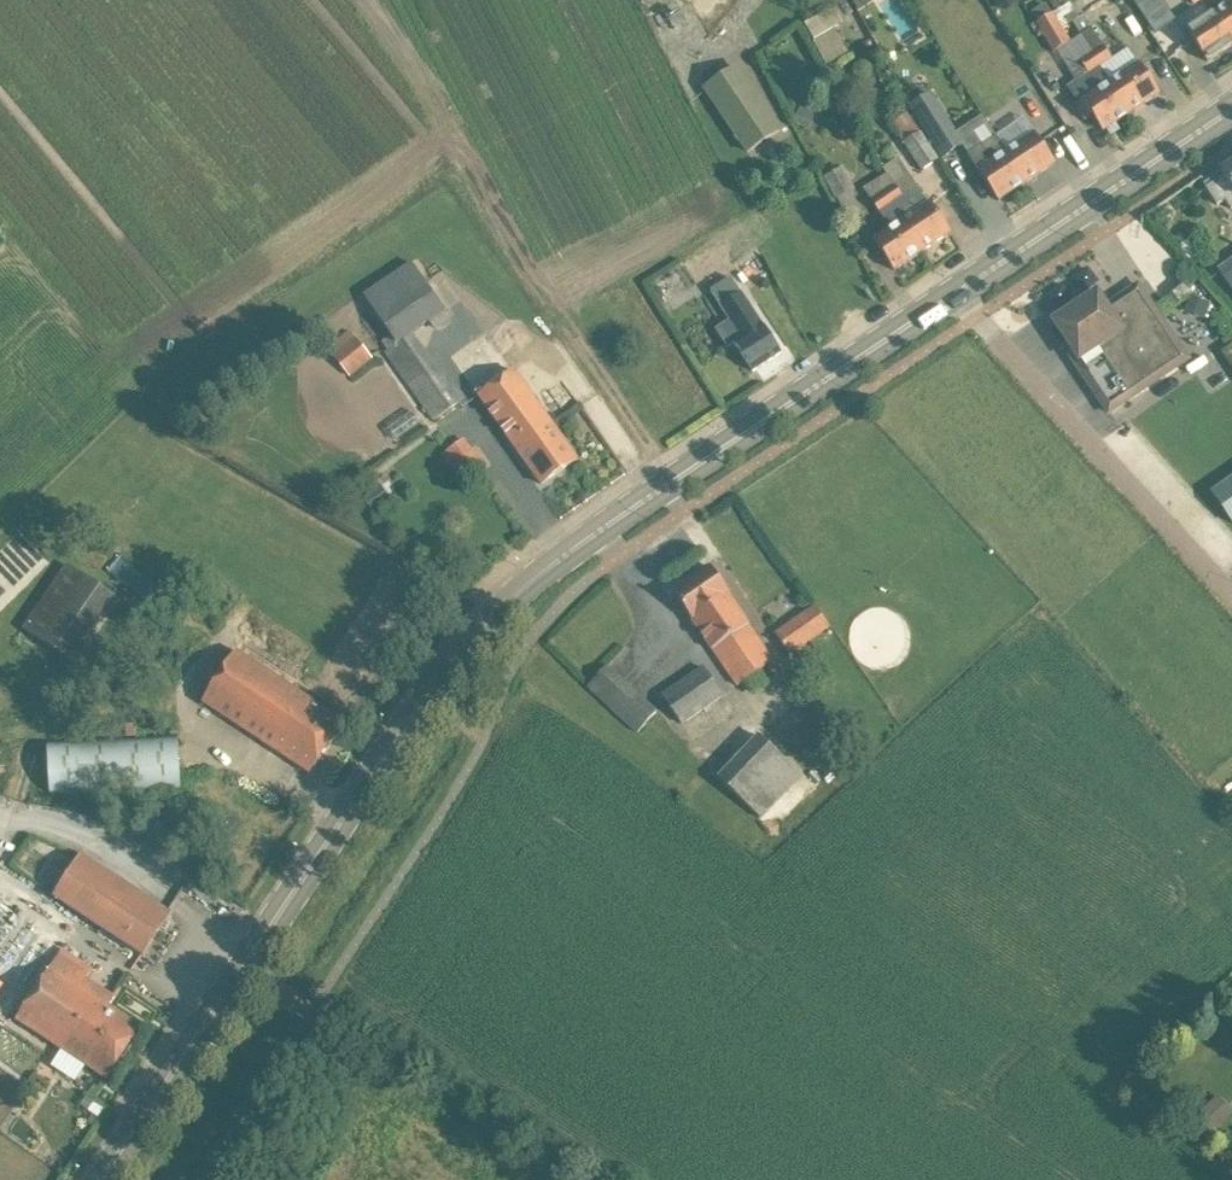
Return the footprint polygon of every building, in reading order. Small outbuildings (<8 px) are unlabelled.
[(874,0),(853,0),(859,10),(874,0)] [(1155,32),(1174,20),(1162,0),(1135,0),(1155,32)] [(1052,13),(1051,15),(1069,43),(1080,35),(1093,54),(1101,66),(1113,58),(1092,27),(1084,15),(1079,19),(1074,11),(1075,11),(1073,7),(1074,6),(1071,1),(1052,13)] [(1038,23),(1051,15),(1052,13),(1045,2),(1029,13),(1035,23),(1037,22),(1038,23)] [(1231,37),(1231,3),(1216,13),(1231,37)] [(826,61),(850,50),(830,9),(806,20),(826,61)] [(1216,13),(1205,20),(1188,32),(1208,61),(1231,45),(1231,37),(1216,13)] [(1054,52),(1069,43),(1051,15),(1038,23),(1037,22),(1035,23),(1054,52)] [(1081,62),(1089,74),(1101,66),(1093,54),(1081,62)] [(1160,93),(1139,64),(1111,82),(1131,112),(1160,93)] [(746,154),(782,130),(739,65),(703,89),(746,154)] [(1087,118),(1092,114),(1103,131),(1131,112),(1111,82),(1078,105),(1087,118)] [(928,93),(908,106),(942,159),(962,146),(928,93)] [(807,128),(815,113),(800,106),(793,121),(807,128)] [(906,112),(890,122),(922,170),(938,159),(906,112)] [(1007,152),(1027,182),(1055,163),(1035,133),(1007,152)] [(1027,182),(1007,152),(996,136),(969,154),(979,171),(999,200),(1027,182)] [(1223,171),(1225,175),(1207,188),(1218,204),(1225,200),(1231,209),(1231,208),(1231,165),(1223,171)] [(824,177),(835,199),(855,188),(844,167),(824,177)] [(883,192),(923,251),(951,232),(931,202),(929,204),(909,175),(894,185),(886,173),(875,180),(883,192)] [(923,251),(883,192),(871,200),(891,229),(875,240),(894,270),(923,251)] [(1217,267),(1231,290),(1231,257),(1217,267)] [(363,295),(364,296),(391,335),(382,341),(388,350),(385,351),(433,420),(459,402),(413,334),(429,322),(446,311),(412,261),(363,295)] [(782,352),(732,278),(711,292),(742,338),(735,343),(753,371),(782,352)] [(1186,282),(1172,293),(1179,303),(1193,292),(1186,282)] [(1054,321),(1060,331),(1079,359),(1075,362),(1109,412),(1189,358),(1139,284),(1107,305),(1098,291),(1054,321)] [(1190,296),(1184,311),(1202,317),(1208,303),(1190,296)] [(373,358),(349,330),(326,349),(350,377),(373,358)] [(514,369),(478,394),(542,484),(578,458),(514,369)] [(481,462),(465,439),(443,453),(458,477),(481,462)] [(1215,494),(1231,519),(1231,483),(1215,494)] [(391,499),(380,485),(363,497),(373,512),(391,499)] [(141,592),(154,577),(121,548),(107,563),(141,592)] [(25,628),(76,661),(119,594),(68,561),(25,628)] [(674,592),(680,602),(738,685),(775,660),(711,566),(674,592)] [(829,625),(815,606),(775,634),(789,653),(829,625)] [(344,722),(237,650),(203,701),(311,773),(344,722)] [(588,686),(606,702),(639,733),(658,713),(607,666),(588,686)] [(682,724),(723,695),(703,667),(662,695),(682,724)] [(48,748),(50,794),(179,786),(176,740),(159,741),(158,724),(124,726),(125,743),(48,748)] [(830,742),(813,726),(802,738),(819,754),(830,742)] [(775,831),(800,805),(819,823),(839,801),(817,781),(812,786),(757,735),(718,778),(775,831)] [(169,913),(83,855),(56,896),(142,953),(141,955),(143,956),(172,912),(170,911),(169,913)] [(88,978),(93,969),(66,952),(21,1021),(108,1079),(143,1027),(111,1006),(122,988),(119,987),(114,995),(88,978)] [(1231,1113),(1231,1110),(1218,1095),(1196,1115),(1211,1132),(1231,1113)]
